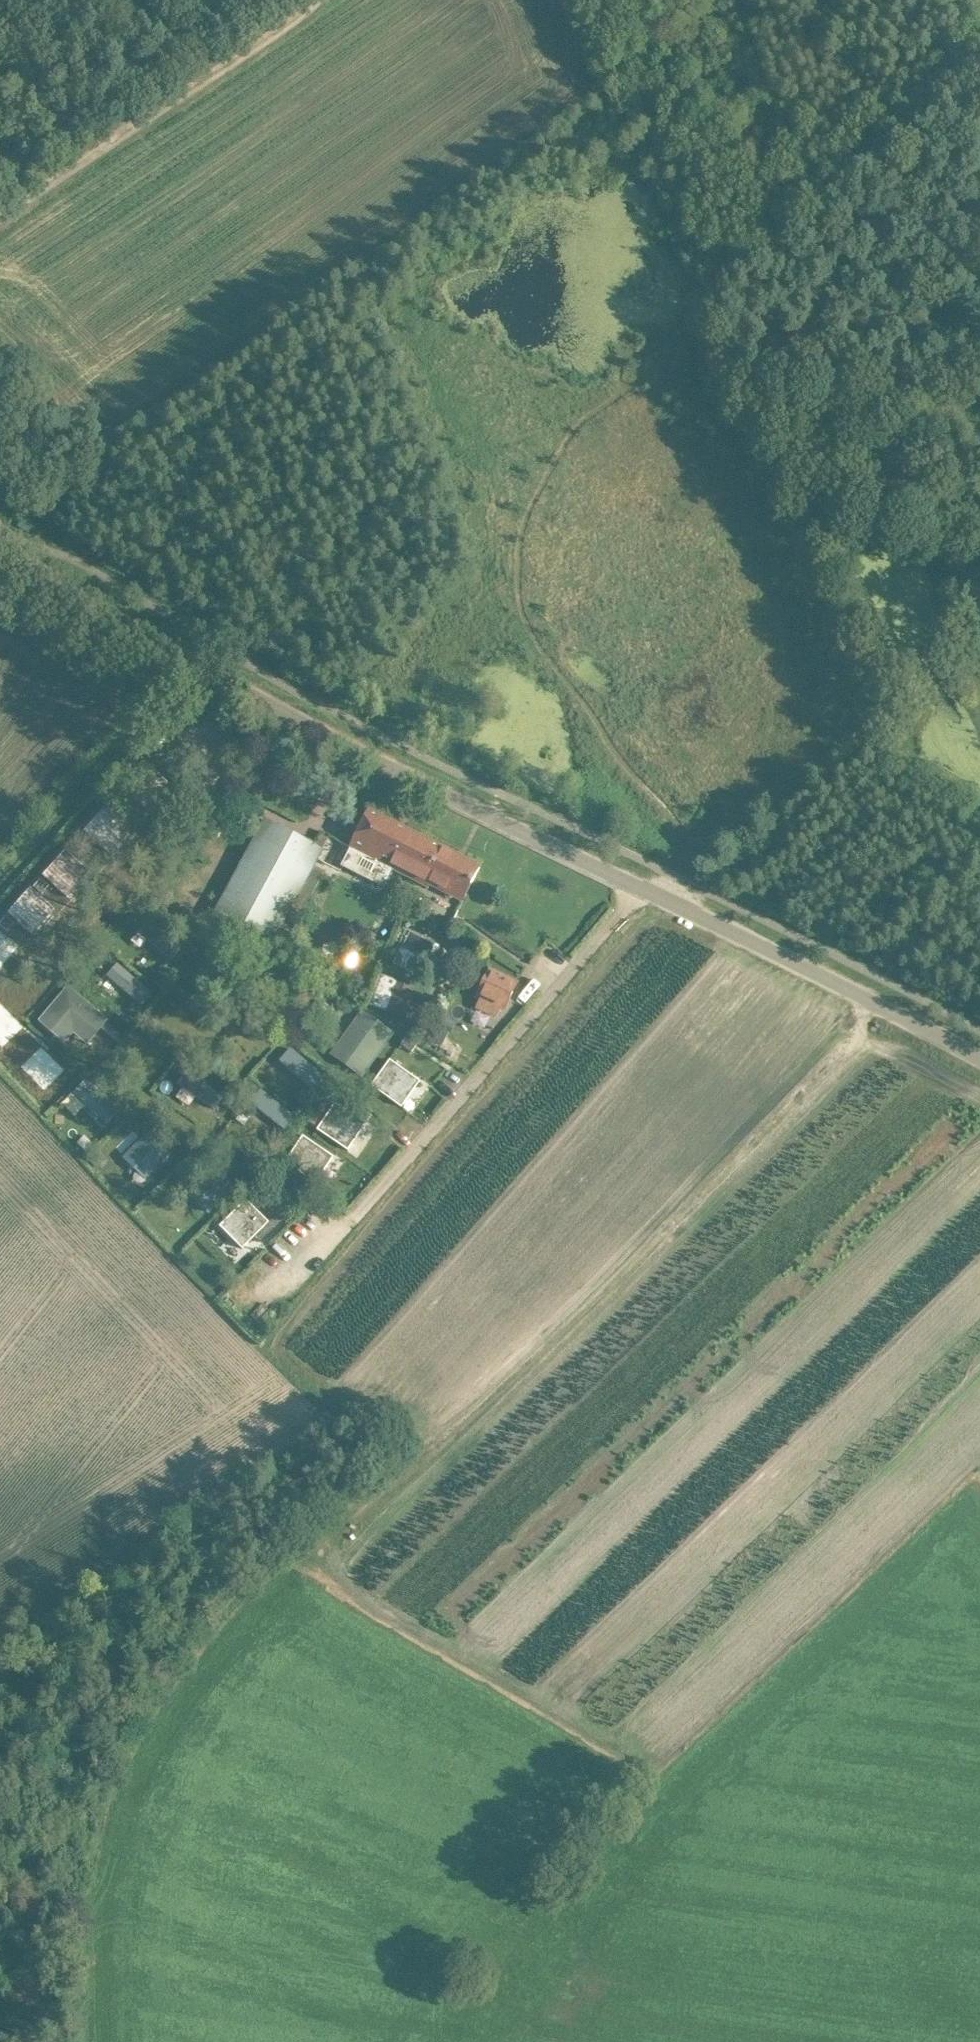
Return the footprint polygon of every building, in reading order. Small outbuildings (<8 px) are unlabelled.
[(144,761),(121,785),(145,807),(168,783),(144,761)] [(106,806),(84,830),(108,852),(130,827),(106,806)] [(351,847),(342,866),(384,887),(393,869),(429,886),(431,883),(464,899),(471,885),(480,867),(369,811),(351,847)] [(266,820),(214,916),(270,947),(280,928),(291,908),(322,850),(266,820)] [(65,850),(42,875),(67,896),(89,872),(65,850)] [(40,877),(33,886),(42,894),(49,885),(40,877)] [(29,888),(7,913),(31,934),(53,909),(29,888)] [(0,922),(0,925),(7,931),(14,923),(6,915),(0,922)] [(172,959),(181,949),(148,919),(139,928),(172,959)] [(346,957),(341,965),(352,970),(355,964),(356,962),(346,957)] [(122,960),(108,973),(141,1007),(154,994),(122,960)] [(432,963),(424,979),(430,982),(438,966),(432,963)] [(481,998),(477,1007),(497,1016),(501,1008),(504,1010),(517,982),(490,970),(477,997),(481,998)] [(368,1004),(405,1018),(419,983),(401,976),(399,981),(380,973),(368,1004)] [(68,989),(40,1022),(55,1034),(72,1014),(97,1035),(108,1022),(68,989)] [(362,1013),(332,1056),(343,1063),(361,1077),(391,1034),(362,1013)] [(445,1017),(440,1027),(450,1032),(455,1022),(445,1017)] [(422,1023),(416,1034),(428,1041),(434,1031),(422,1023)] [(66,1081),(77,1071),(47,1040),(36,1051),(66,1081)] [(403,1041),(400,1046),(410,1052),(413,1047),(403,1041)] [(274,1063),(313,1089),(325,1072),(286,1045),(274,1063)] [(90,1077),(76,1090),(108,1122),(121,1109),(90,1077)] [(306,1088),(297,1098),(304,1104),(312,1093),(306,1088)] [(259,1108),(281,1131),(295,1118),(273,1094),(259,1108)] [(326,1099),(318,1110),(327,1116),(335,1105),(326,1099)] [(326,1118),(318,1129),(348,1150),(365,1126),(335,1105),(327,1116),(326,1118)] [(317,1112),(309,1123),(318,1129),(326,1118),(317,1112)] [(147,1132),(123,1157),(146,1179),(170,1154),(147,1132)] [(276,1132),(269,1141),(275,1146),(283,1137),(276,1132)] [(84,1135),(77,1142),(86,1151),(93,1144),(84,1135)] [(303,1137),(286,1162),(316,1183),(333,1158),(303,1137)] [(99,1150),(89,1160),(96,1167),(106,1158),(99,1150)] [(246,1201),(219,1227),(241,1249),(267,1223),(246,1201)]
